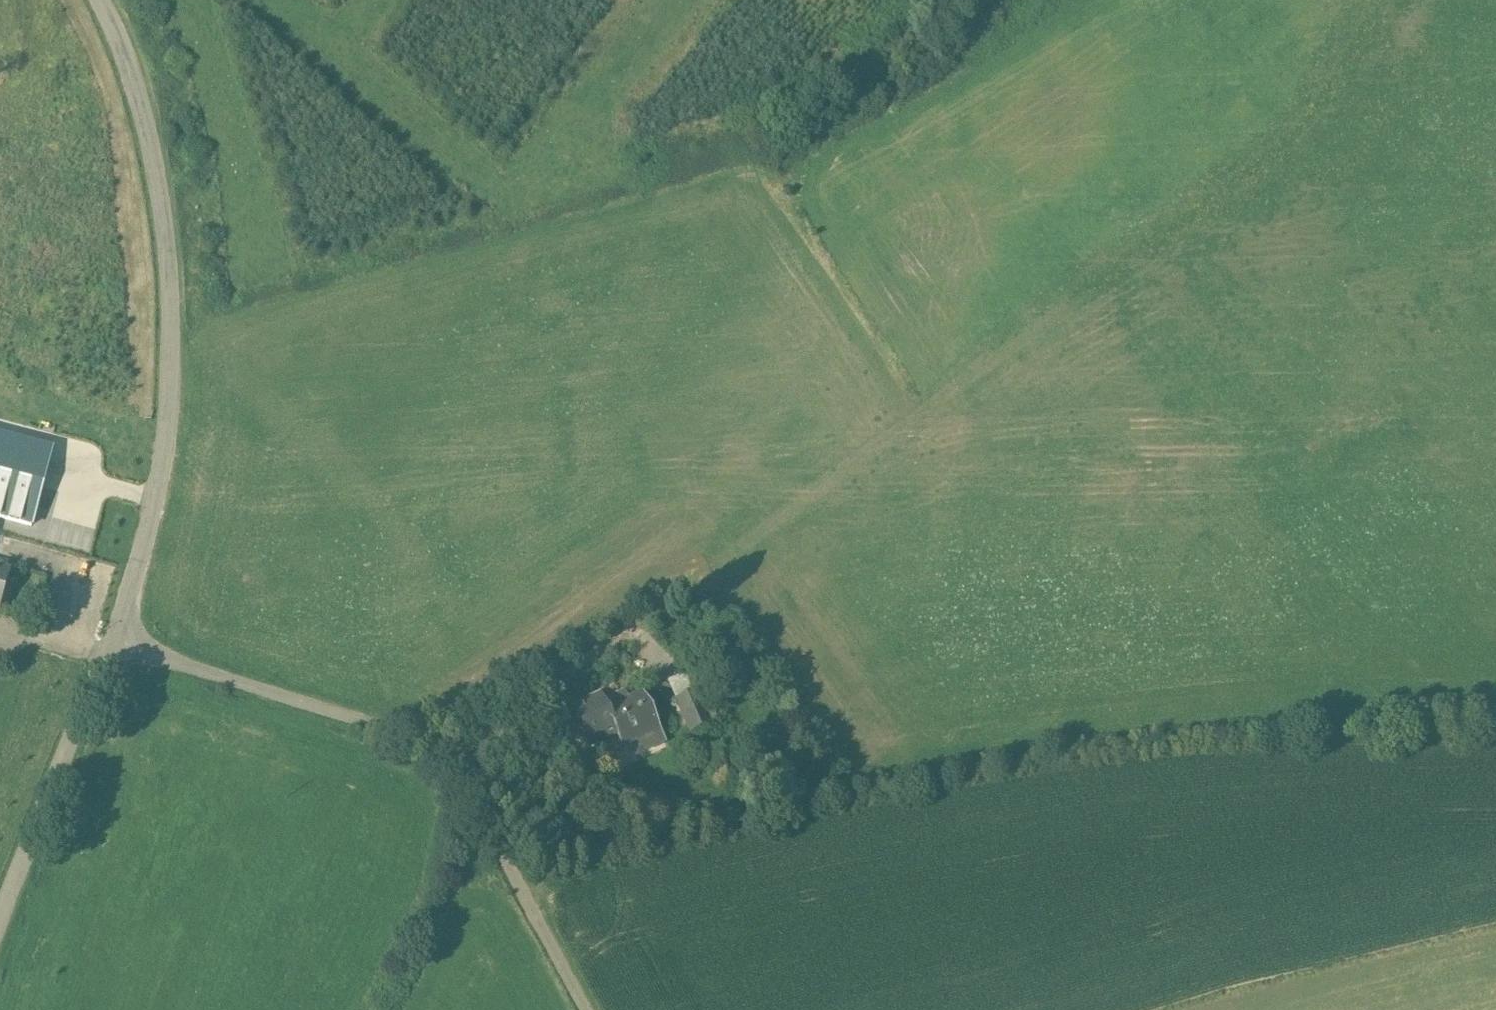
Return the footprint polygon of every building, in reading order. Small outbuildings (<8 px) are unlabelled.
[(0,436),(0,518),(30,526),(51,449),(0,436)] [(0,569),(0,606),(10,572),(0,569)] [(694,692),(678,699),(691,728),(707,721),(694,692)] [(625,697),(615,701),(614,699),(603,705),(616,733),(616,734),(622,747),(635,741),(647,751),(664,743),(660,734),(642,695),(627,702),(625,697)] [(600,698),(573,711),(590,746),(616,734),(616,733),(603,705),(600,698)]
